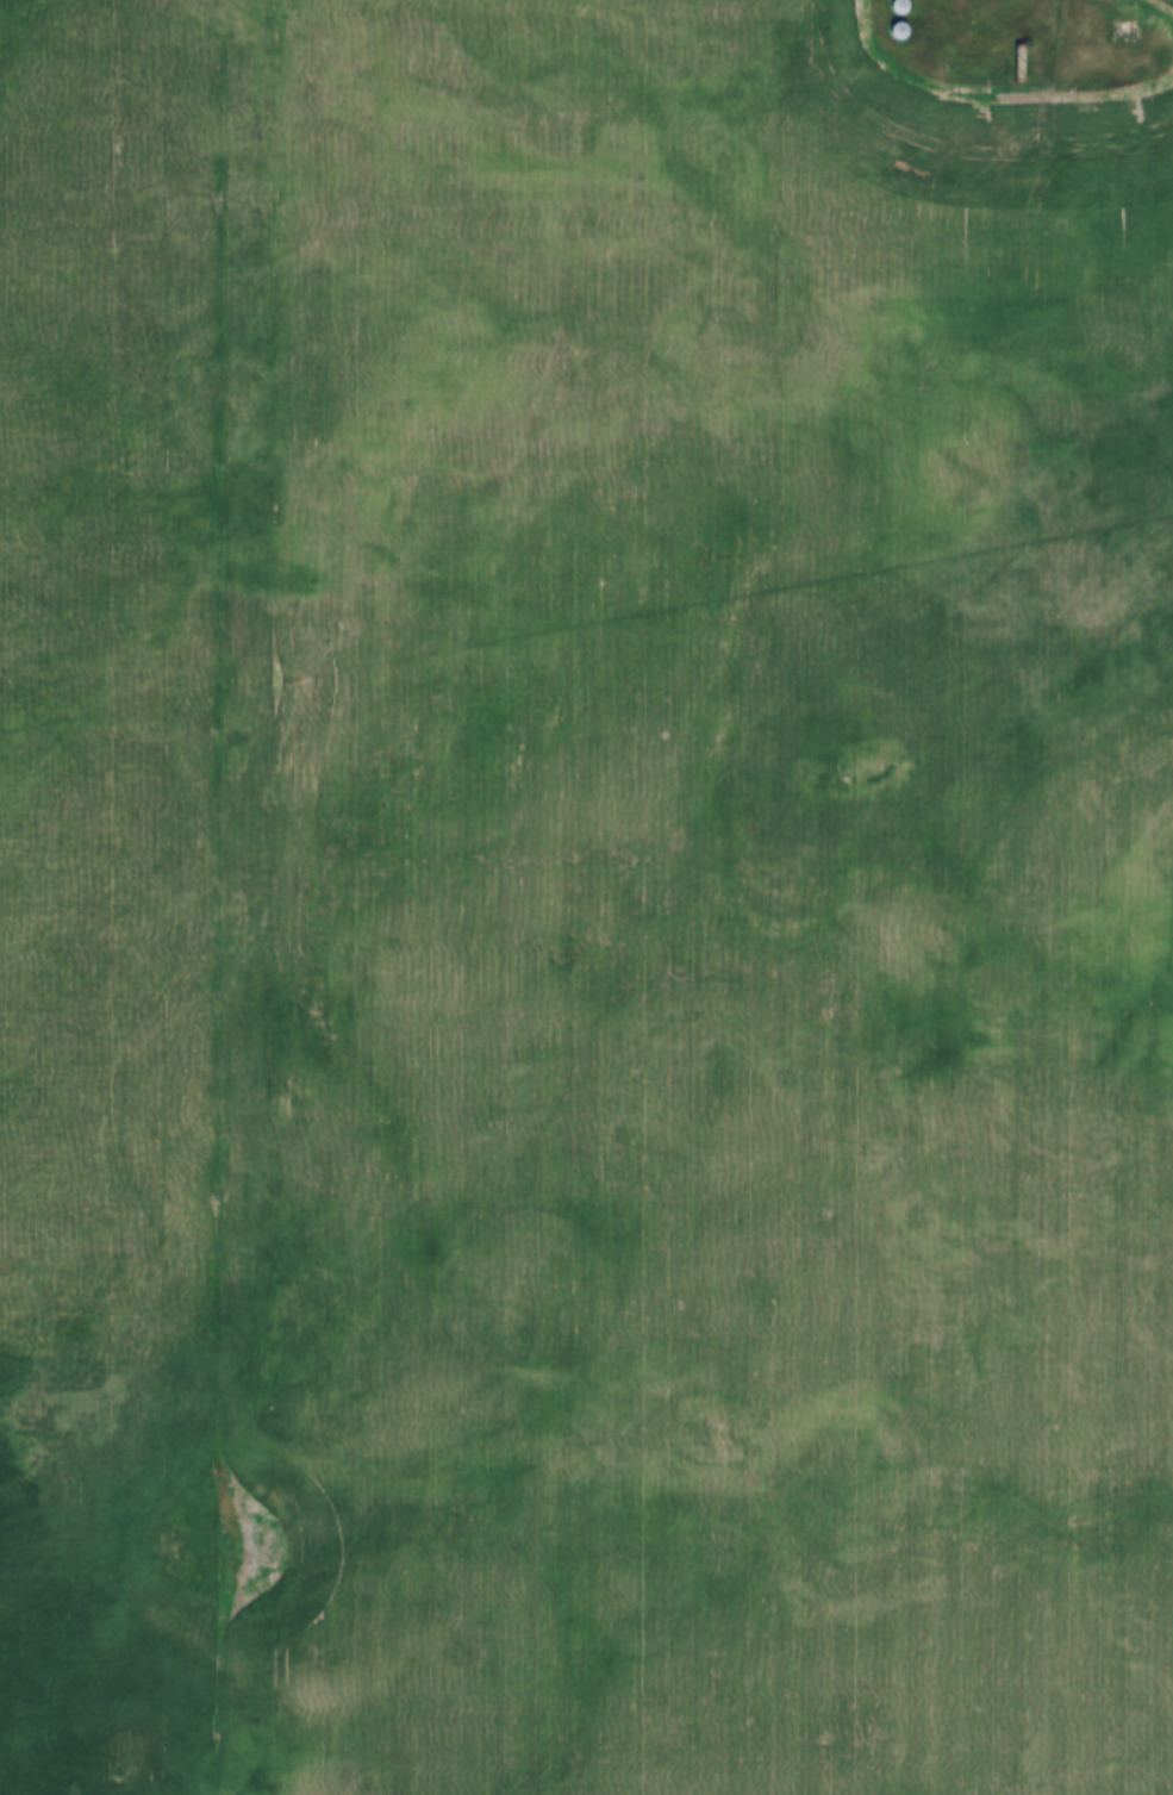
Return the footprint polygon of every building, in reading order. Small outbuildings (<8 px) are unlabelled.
[(890,39),(902,39),(901,25),(889,25),(890,39)]
